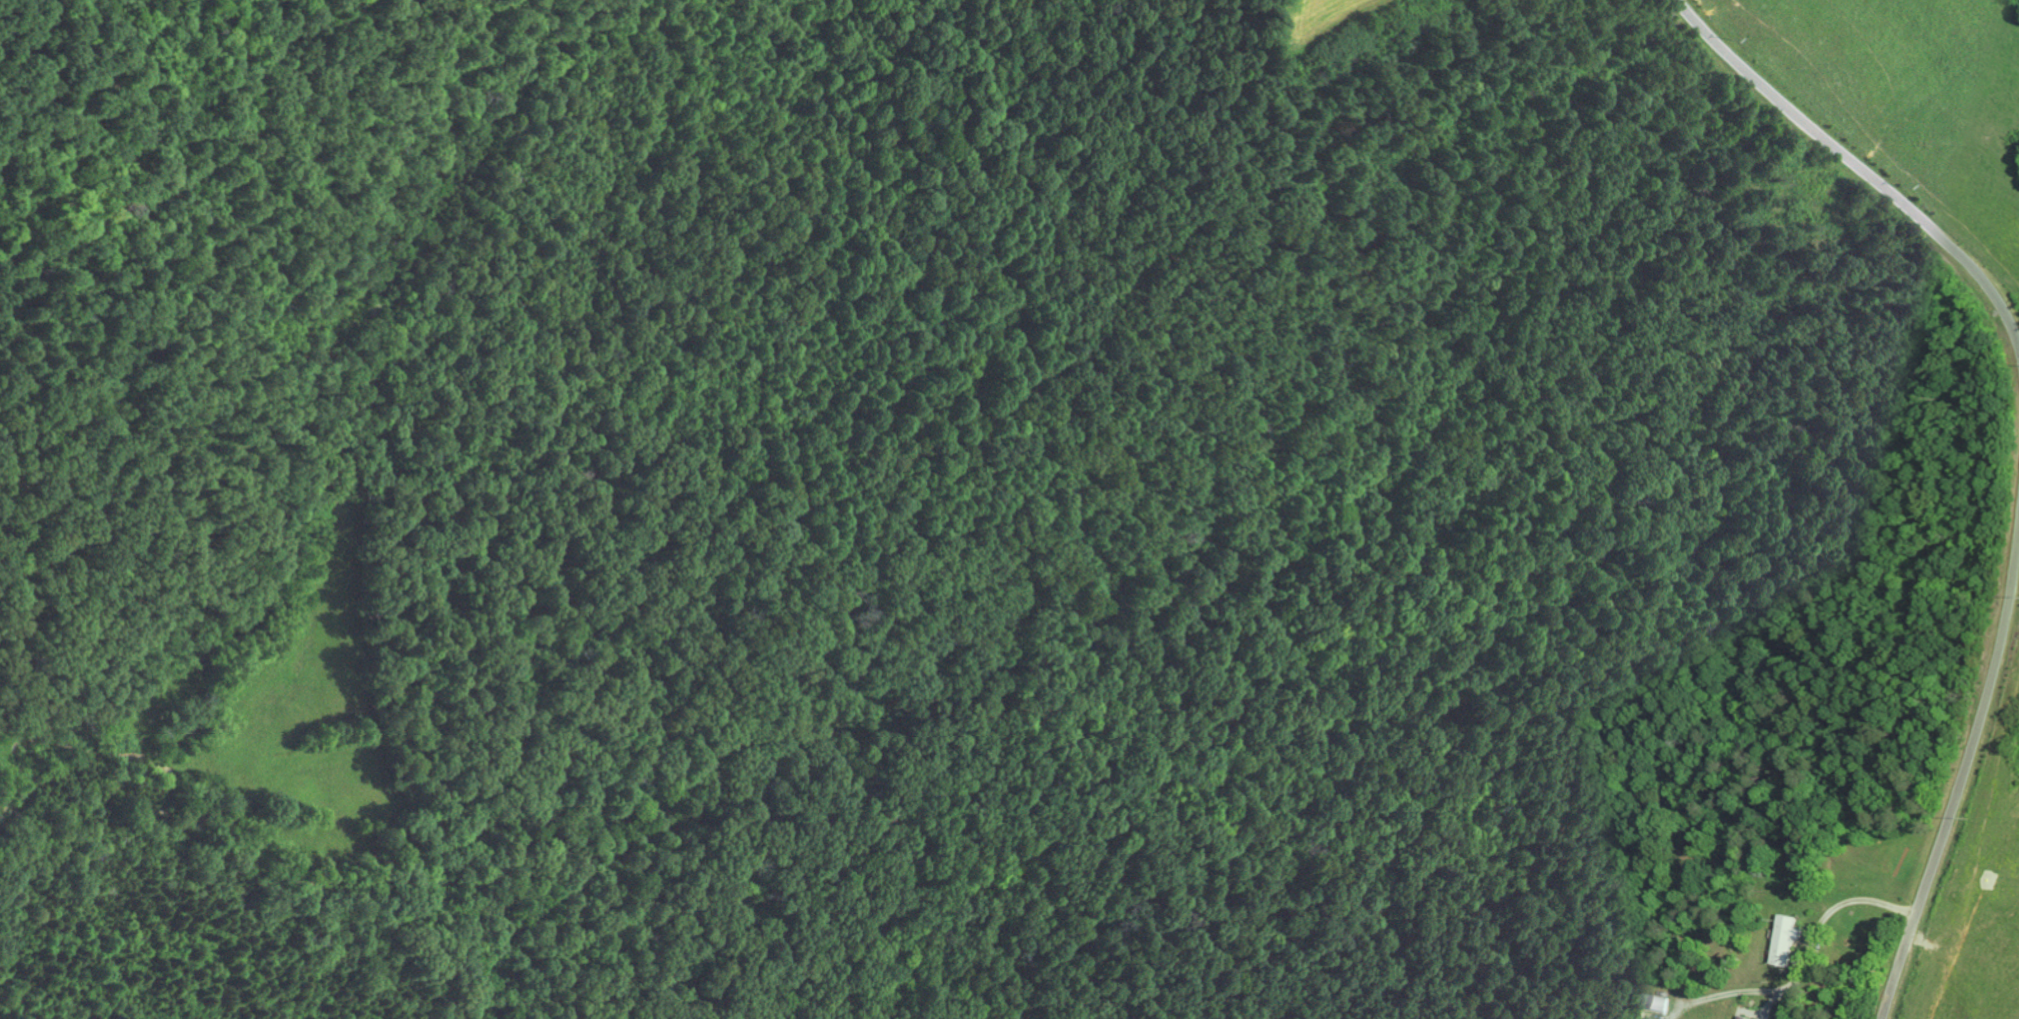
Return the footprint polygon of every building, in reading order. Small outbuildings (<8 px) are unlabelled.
[(1793,967),(1798,938),(1806,940),(1808,929),(1801,928),(1803,918),(1784,914),(1774,964),(1793,967)] [(1679,1001),(1652,995),(1650,1011),(1676,1016),(1679,1001)]
